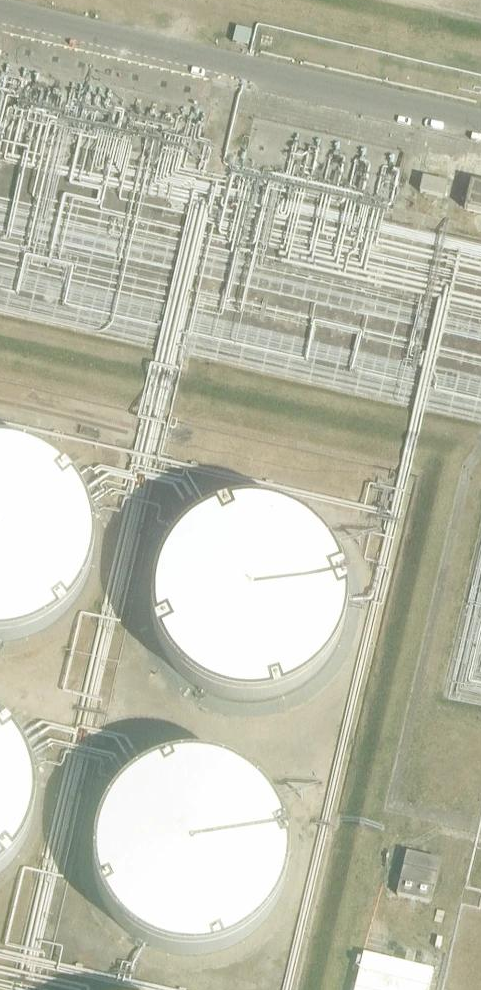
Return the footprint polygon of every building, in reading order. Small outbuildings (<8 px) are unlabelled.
[(262,136),(254,133),(254,137),(252,137),(247,161),(256,163),(262,136)] [(441,159),(439,171),(476,179),(478,168),(441,159)] [(444,199),(448,184),(423,179),(420,193),(444,199)] [(470,183),(464,210),(480,214),(480,185),(470,183)] [(12,634),(64,615),(95,579),(106,518),(82,464),(34,433),(0,434),(0,633),(12,634)] [(174,651),(221,687),(266,693),(319,674),(350,638),(360,577),(336,523),(288,491),(220,494),(174,528),(154,588),(174,651)] [(1,874),(33,838),(43,777),(19,723),(0,711),(0,875),(1,874)] [(112,915),(159,950),(204,957),(256,937),(288,901),(298,840),(274,786),(226,755),(158,757),(112,792),(92,852),(112,915)] [(440,861),(406,854),(397,895),(430,903),(440,861)]
